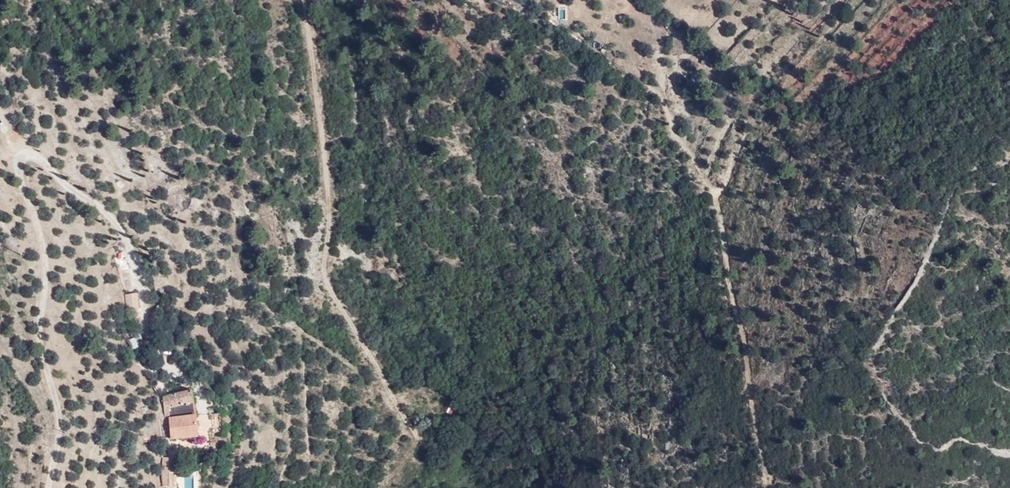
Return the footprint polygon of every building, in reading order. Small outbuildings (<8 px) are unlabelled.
[(125,293),(125,316),(138,316),(138,293),(125,293)] [(135,337),(128,339),(130,348),(137,346),(135,337)] [(197,435),(191,388),(160,394),(162,415),(167,415),(170,438),(197,435)] [(175,484),(175,455),(161,456),(161,483),(175,484)]
